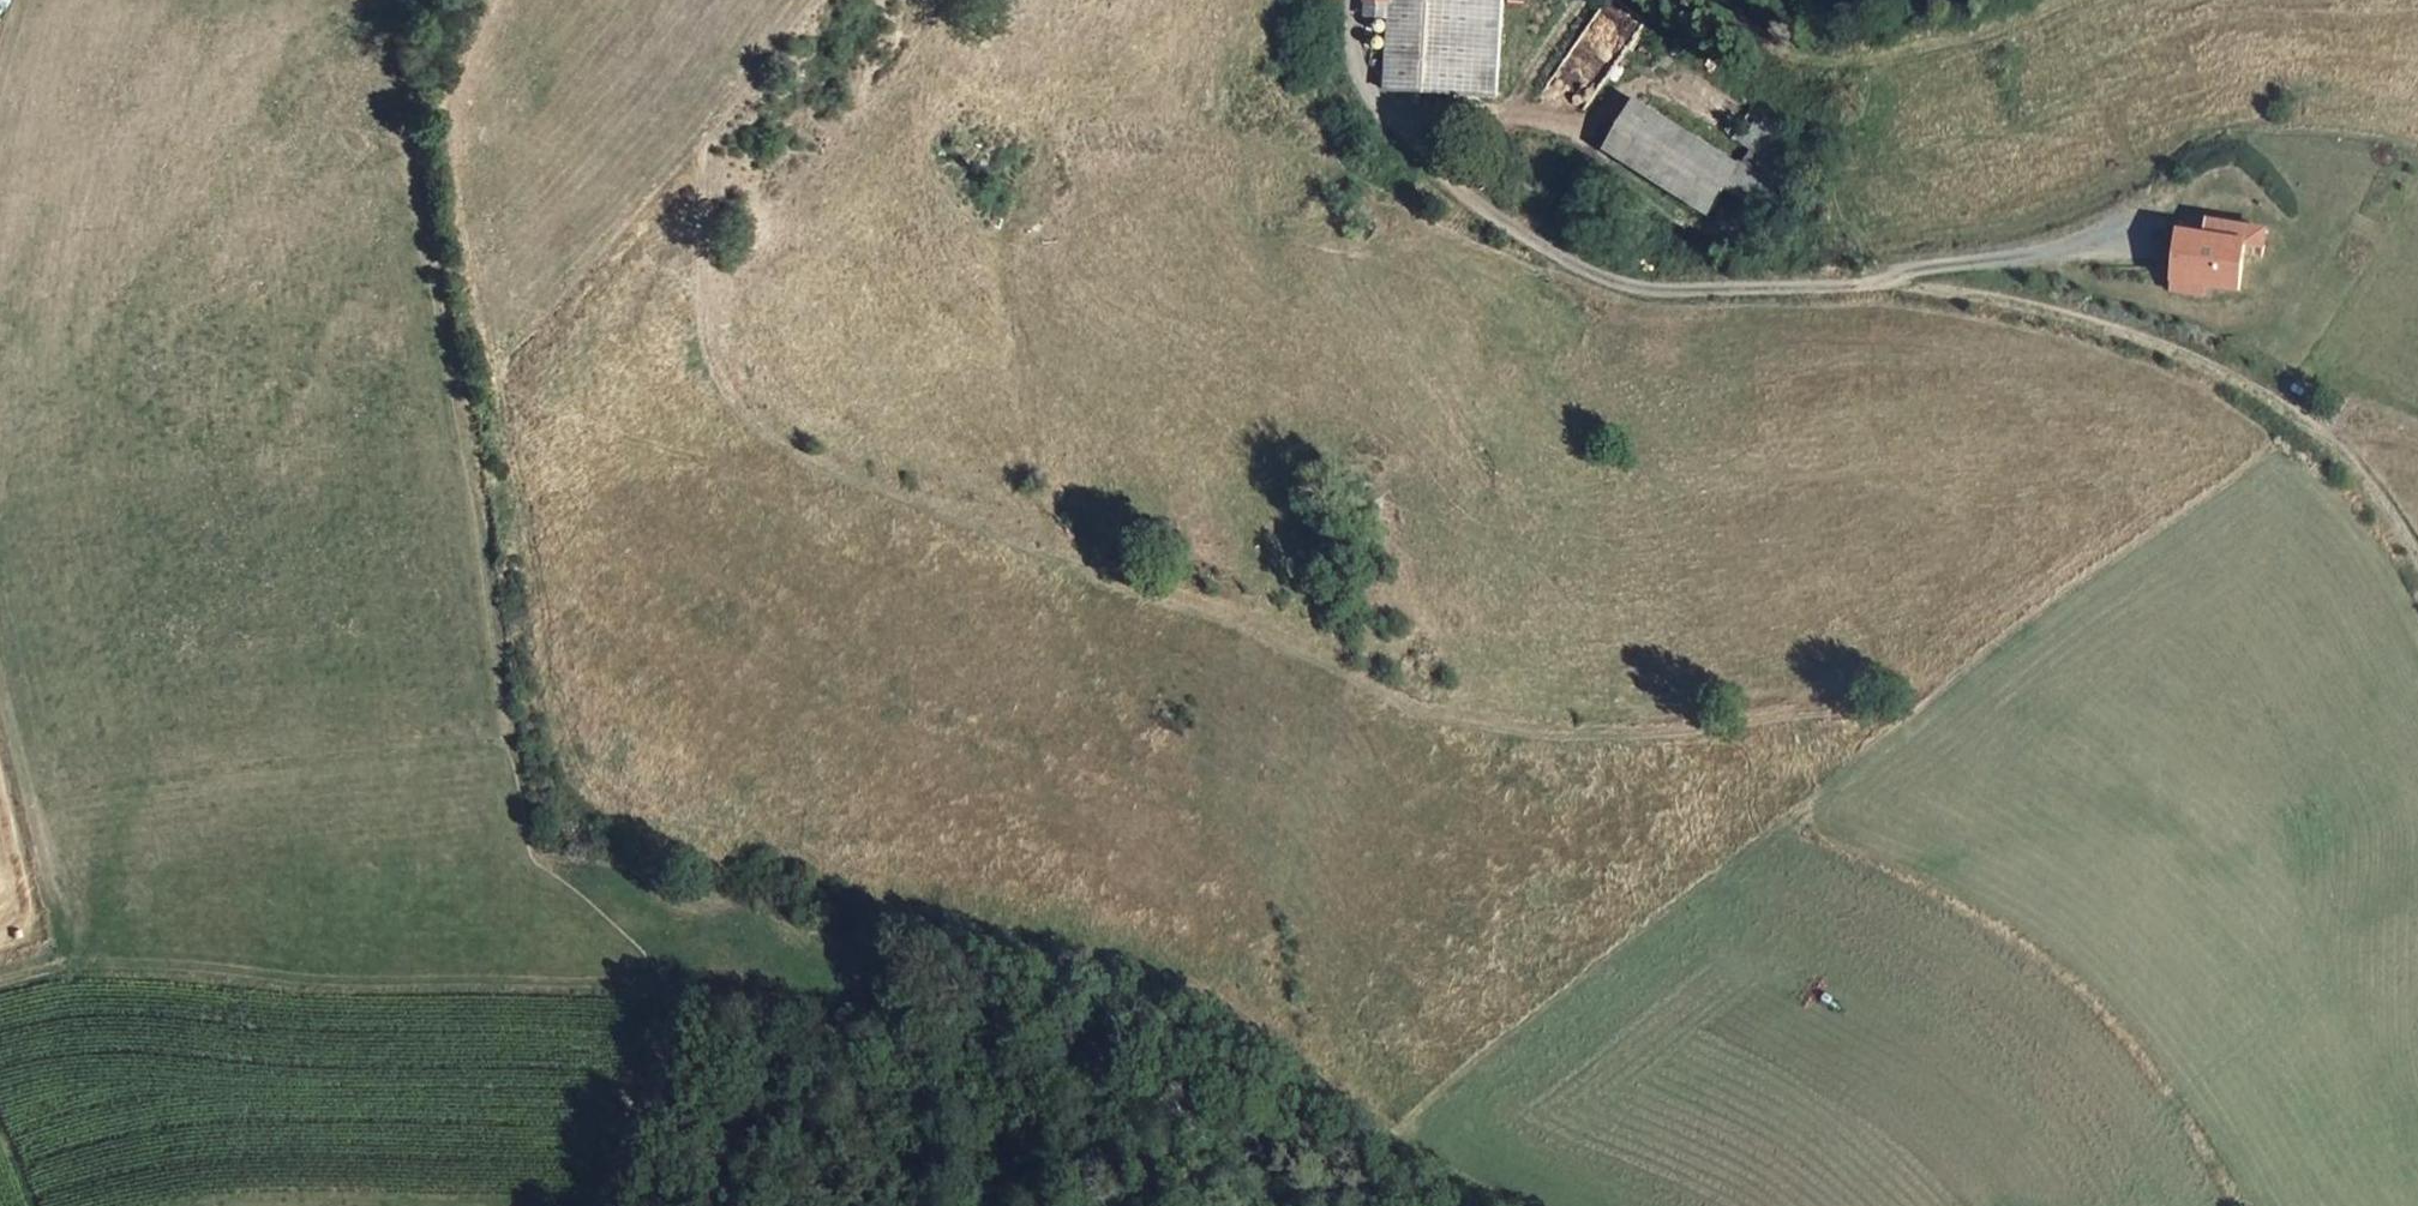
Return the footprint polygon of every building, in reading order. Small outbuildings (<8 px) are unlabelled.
[(1394,1),(1389,87),(1498,91),(1502,0),(1394,0),(1394,1)] [(1632,109),(1608,150),(1710,210),(1734,170),(1632,109)] [(2203,225),(2201,244),(2244,250),(2261,252),(2264,233),(2203,225)] [(2238,293),(2244,250),(2201,244),(2177,241),(2171,283),(2238,293)]
